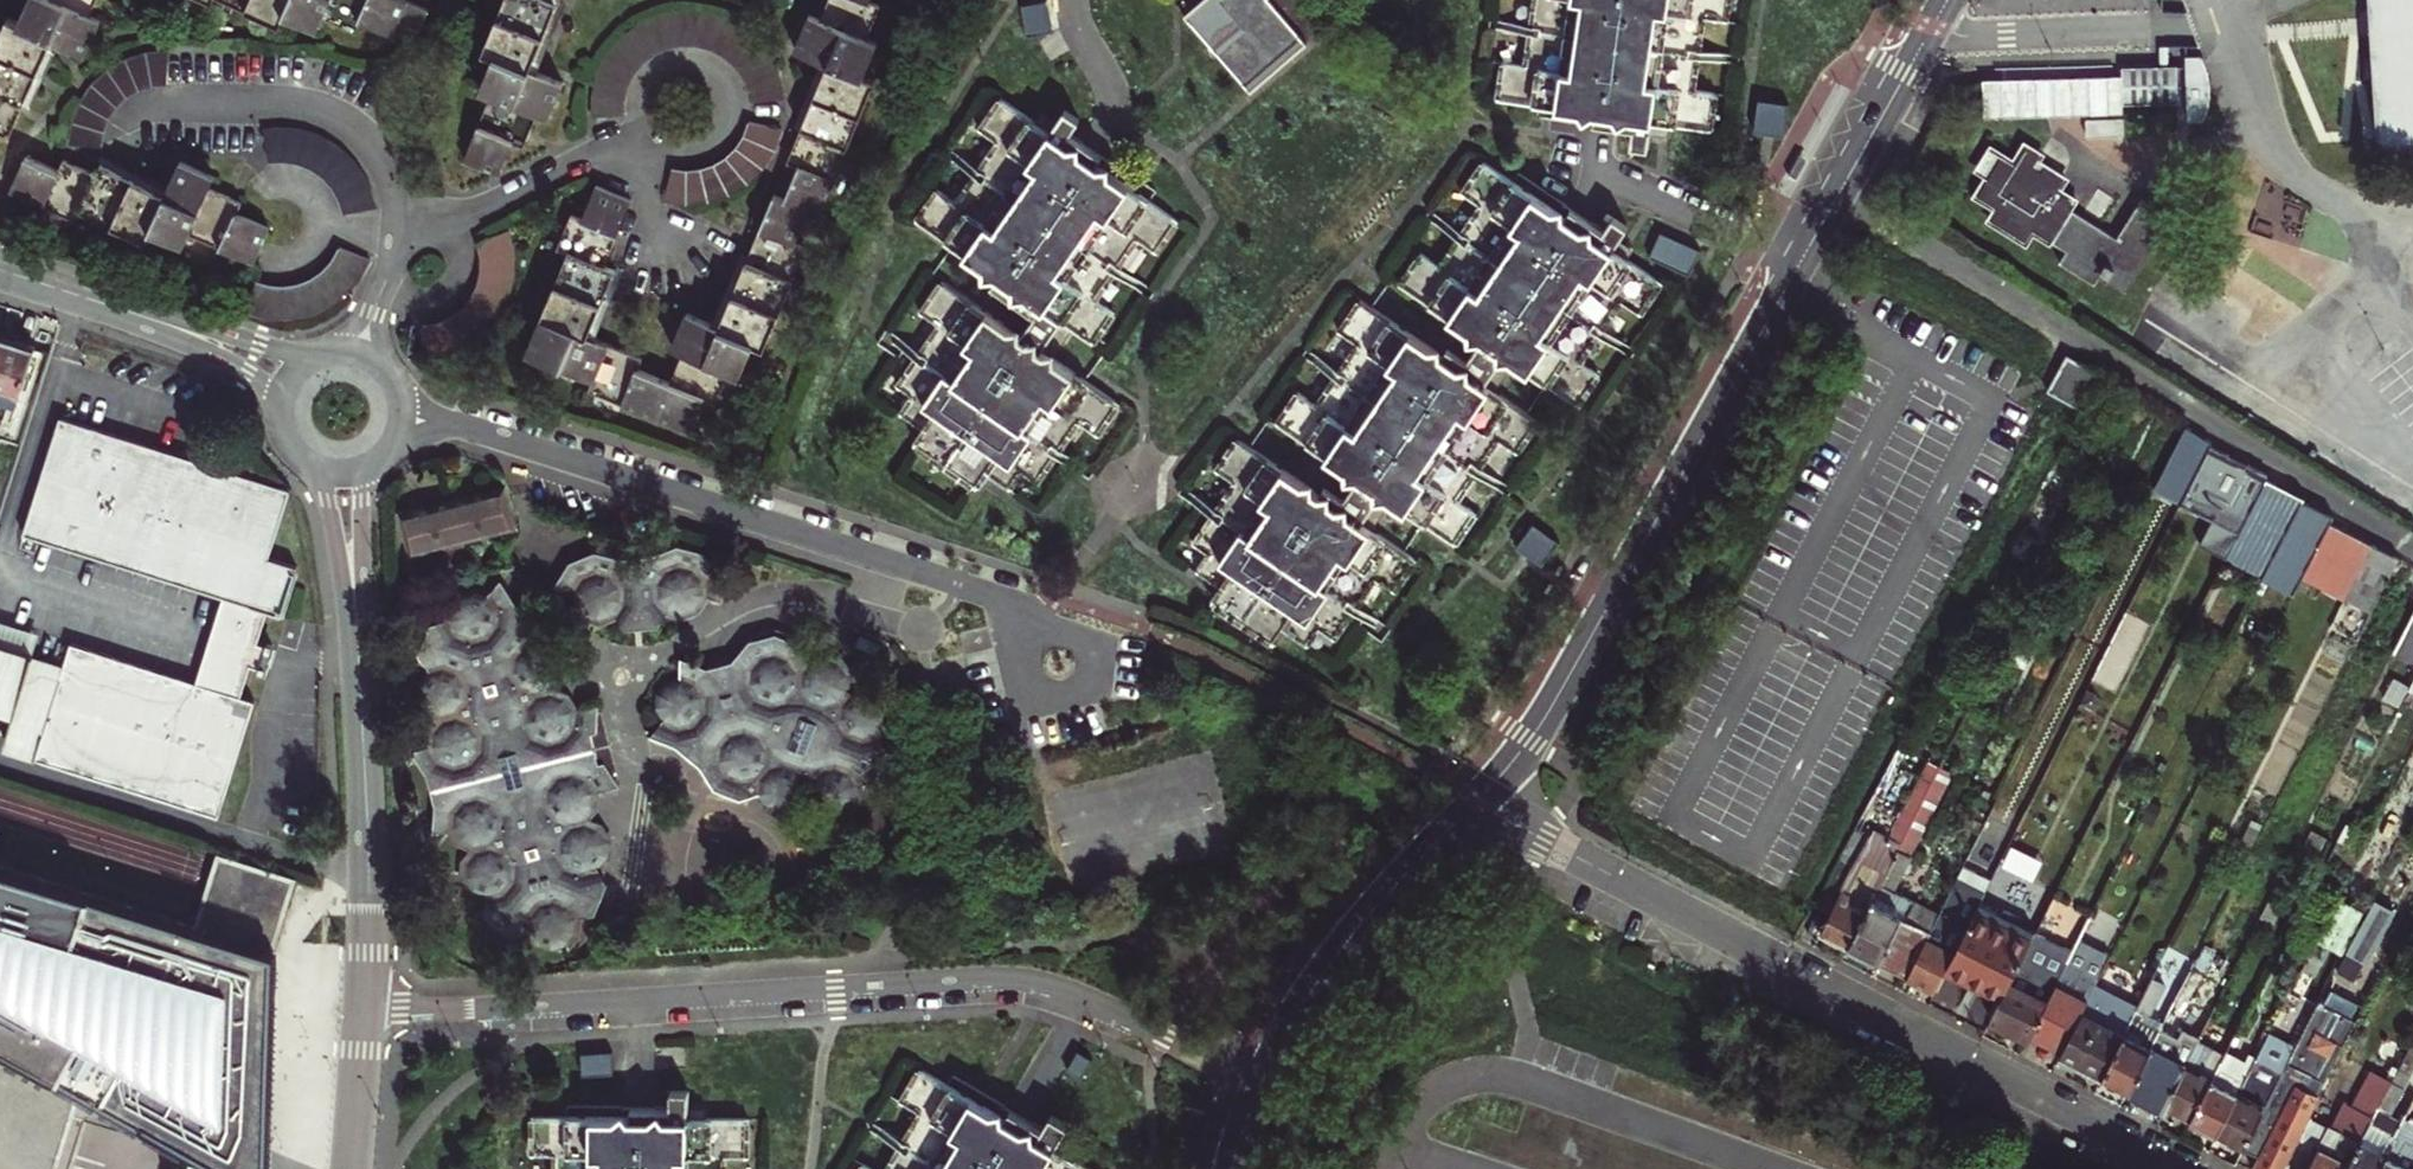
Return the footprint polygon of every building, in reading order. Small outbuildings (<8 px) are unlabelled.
[(23,116),(53,48),(85,62),(102,27),(91,23),(101,0),(45,0),(45,1),(41,0),(32,0),(19,28),(9,25),(0,45),(0,141),(10,144),(23,116)] [(419,39),(429,16),(393,0),(187,0),(210,10),(215,1),(281,29),(286,20),(317,33),(322,23),(355,37),(360,28),(392,41),(398,29),(419,39)] [(483,58),(494,63),(481,94),(492,100),(464,165),(500,180),(513,147),(525,152),(539,119),(549,123),(562,91),(531,77),(562,0),(508,0),(483,58)] [(713,330),(686,320),(673,353),(683,357),(670,389),(639,376),(644,366),(589,342),(616,277),(606,273),(632,207),(596,192),(582,224),(572,220),(558,256),(569,260),(528,359),(594,387),(591,397),(693,441),(708,407),(719,413),(733,379),(743,383),(757,350),(768,355),(810,255),(799,250),(812,217),(822,220),(877,87),(866,82),(879,49),(869,44),(881,11),(870,5),(872,0),(831,0),(821,25),(810,20),(795,56),(829,69),(789,169),(799,173),(785,205),(774,201),(720,332),(713,330)] [(1185,22),(1230,72),(1253,98),(1306,49),(1268,4),(1273,0),(1211,0),(1185,22)] [(1623,123),(1636,125),(1632,151),(1649,154),(1653,127),(1712,135),(1717,97),(1696,94),(1705,23),(1727,27),(1731,0),(1537,0),(1533,30),(1527,69),(1504,67),(1498,105),(1623,123)] [(2384,134),(2412,132),(2412,0),(2375,0),(2384,134)] [(1048,4),(1023,7),(1027,34),(1052,30),(1048,4)] [(782,84),(776,70),(774,65),(762,49),(753,39),(730,25),(711,19),(691,16),(678,17),(658,22),(640,30),(629,38),(619,47),(611,58),(601,76),(597,88),(594,108),(595,122),(628,118),(628,108),(630,97),(634,87),(639,78),(646,69),(654,62),(663,57),(673,53),(684,51),(700,51),(711,54),(725,61),(737,72),(744,80),(748,90),(752,106),(786,103),(782,84)] [(2191,55),(2184,52),(2184,61),(2186,99),(2186,121),(2195,115),(2202,109),(2208,99),(2210,92),(2209,78),(2205,70),(2200,63),(2191,55)] [(160,90),(170,90),(170,62),(170,55),(157,55),(138,59),(120,66),(109,73),(99,82),(87,97),(78,114),(72,133),(71,152),(105,153),(107,138),(110,127),(122,109),(130,102),(144,94),(160,90)] [(2172,62),(2129,64),(2130,73),(2131,92),(2131,101),(2186,99),(2184,61),(2172,62)] [(2131,92),(2130,73),(1990,78),(1991,116),(2117,112),(2117,94),(2131,92)] [(1787,106),(1760,101),(1755,129),(1782,134),(1787,106)] [(1014,336),(943,288),(922,320),(940,331),(899,393),(914,403),(902,421),(926,438),(917,451),(979,492),(988,480),(1011,496),(1023,479),(1040,490),(1064,455),(1082,430),(1100,442),(1120,410),(1055,364),(1075,336),(1095,350),(1117,318),(1099,306),(1122,272),(1139,247),(1157,260),(1179,227),(1098,170),(1067,149),(1072,141),(1082,127),(1067,116),(1051,139),(1002,105),(980,137),(998,149),(957,209),(938,197),(918,227),(998,283),(1042,313),(1022,342),(1014,336)] [(675,174),(665,208),(672,209),(685,211),(698,210),(718,206),(736,198),(757,182),(766,172),(774,161),(780,149),(784,137),(751,129),(747,140),(742,149),(735,158),(722,167),(713,172),(702,175),(686,176),(675,174)] [(347,218),(376,215),(375,208),(370,190),(364,178),(352,163),(338,150),(321,140),(303,135),(284,132),(265,134),(270,165),(287,165),(298,167),(319,177),(327,184),(335,192),(341,202),(347,218)] [(2039,223),(2052,231),(2074,244),(2067,256),(2101,277),(2108,265),(2129,278),(2171,210),(2149,197),(2127,230),(2074,198),(2077,192),(2065,183),(2071,173),(2043,155),(2046,149),(2030,139),(2020,154),(2008,147),(1982,189),(2002,201),(1996,212),(2032,234),(2039,223)] [(1067,149),(1098,170),(1103,162),(1085,150),(1072,141),(1067,149)] [(190,240),(256,269),(266,247),(271,235),(239,220),(245,210),(211,194),(216,185),(181,170),(167,200),(102,172),(97,182),(65,167),(60,178),(28,164),(13,199),(79,229),(83,219),(148,246),(153,236),(185,250),(190,240)] [(1393,506),(1458,549),(1479,518),(1461,505),(1500,446),(1520,458),(1541,427),(1496,396),(1516,367),(1581,410),(1602,378),(1583,366),(1624,306),(1642,318),(1663,287),(1613,254),(1629,231),(1615,222),(1599,244),(1484,167),(1464,198),(1483,210),(1463,239),(1442,270),(1424,258),(1402,289),(1466,331),(1463,334),(1449,324),(1435,344),(1415,330),(1410,338),(1362,306),(1341,337),(1359,350),(1341,377),(1319,409),(1300,397),(1279,430),(1340,469),(1338,472),(1324,462),(1310,482),(1291,469),(1286,476),(1239,446),(1218,476),(1237,488),(1218,517),(1196,550),(1210,560),(1198,577),(1224,593),(1215,607),(1276,648),(1285,635),(1309,652),(1321,633),(1335,643),(1377,583),(1397,597),(1418,564),(1374,536),(1393,506)] [(1694,249),(1660,234),(1651,255),(1685,270),(1694,249)] [(427,334),(432,365),(439,363),(458,356),(475,346),(490,332),(501,315),(509,296),(513,276),(512,255),(508,236),(479,250),(483,265),(481,286),(475,301),(466,314),(449,326),(440,331),(427,334)] [(247,318),(266,324),(272,325),(291,326),(317,321),(335,312),(350,300),(362,284),(371,267),(341,256),(329,274),(320,281),(306,289),(296,293),(285,294),(269,293),(258,290),(247,318)] [(1042,313),(998,283),(993,290),(1029,315),(1014,336),(1022,342),(1042,313)] [(0,339),(0,399),(17,405),(37,346),(1,334),(0,339)] [(2088,408),(2109,371),(2073,351),(2053,388),(2088,408)] [(272,647),(257,643),(267,611),(282,615),(298,567),(270,558),(291,490),(61,417),(26,535),(222,596),(195,682),(71,643),(64,665),(0,645),(0,711),(13,715),(7,734),(40,744),(36,758),(220,816),(256,700),(241,696),(251,665),(266,669),(272,647)] [(2218,432),(2192,418),(2160,481),(2187,495),(2216,437),(2218,432)] [(2216,437),(2187,495),(2246,524),(2272,474),(2275,467),(2216,437)] [(2307,495),(2309,492),(2272,474),(2246,524),(2232,550),(2270,570),(2307,495)] [(413,554),(464,540),(515,528),(505,488),(403,514),(413,554)] [(2268,573),(2299,589),(2307,572),(2335,518),(2338,511),(2307,495),(2270,570),(2268,573)] [(2376,539),(2335,518),(2307,572),(2348,593),(2376,539)] [(1555,540),(1533,524),(1518,545),(1541,561),(1555,540)] [(2402,552),(2376,539),(2348,593),(2375,606),(2402,552)] [(724,601),(722,571),(705,552),(679,546),(655,555),(620,558),(597,553),(570,564),(558,586),(576,590),(573,608),(585,622),(603,626),(618,619),(628,629),(659,628),(666,615),(684,619),(700,614),(710,598),(724,601)] [(553,689),(562,680),(564,659),(556,647),(566,633),(542,624),(514,601),(503,581),(491,594),(472,589),(458,593),(448,604),(449,621),(431,625),(420,655),(428,672),(419,679),(418,698),(425,713),(441,720),(430,734),(431,748),(415,751),(429,778),(436,807),(435,833),(451,829),(461,843),(475,850),(467,862),(464,879),(474,892),(490,898),(489,916),(512,934),(530,931),(538,945),(553,949),(569,946),(580,932),(581,917),(598,914),(608,885),(599,866),(610,855),(611,838),(600,827),(589,822),(598,806),(599,791),(620,785),(604,758),(598,729),(599,706),(576,710),(568,696),(553,689)] [(2396,651),(2412,659),(2412,617),(2396,651)] [(778,634),(750,641),(734,661),(709,667),(690,661),(681,665),(681,678),(667,680),(656,692),(655,709),(663,724),(654,736),(678,745),(702,764),(717,788),(741,798),(760,793),(766,805),(785,812),(797,809),(809,797),(817,809),(833,815),(851,810),(860,798),(862,783),(878,778),(889,748),(882,733),(890,723),(890,701),(884,691),(867,685),(855,685),(852,671),(842,659),(829,653),(811,656),(802,643),(778,634)] [(3,748),(36,758),(40,744),(7,734),(3,745),(3,748)] [(1935,753),(1896,833),(1905,838),(1946,758),(1935,753)] [(1960,765),(1946,758),(1905,838),(1921,845),(1960,765)] [(1228,807),(1060,838),(1069,885),(1237,854),(1228,807)] [(1854,938),(1905,838),(1896,833),(1894,837),(1862,820),(1823,898),(1836,905),(1826,923),(1854,938)] [(1854,938),(1913,968),(1946,903),(1903,881),(1921,845),(1905,838),(1854,938)] [(87,1122),(152,1143),(197,1168),(270,1168),(278,959),(274,957),(296,884),(219,858),(196,929),(0,866),(0,1168),(72,1168),(87,1122)] [(1984,897),(1989,887),(1961,873),(1946,903),(1913,968),(1941,983),(1952,962),(1984,897)] [(2367,907),(2346,948),(2366,958),(2393,903),(2374,893),(2367,907)] [(2320,935),(2346,948),(2367,907),(2341,894),(2320,935)] [(1952,962),(2008,990),(2040,926),(1984,897),(1952,962)] [(2044,1014),(2079,945),(2040,926),(2008,990),(1997,1011),(2036,1030),(2038,1027),(2044,1014)] [(2079,945),(2044,1014),(2076,1029),(2101,980),(2117,949),(2085,933),(2079,945)] [(2172,1009),(2135,1082),(2170,1100),(2206,1028),(2212,1017),(2191,1007),(2224,942),(2209,934),(2172,1009)] [(2109,1069),(2135,1082),(2172,1009),(2160,1004),(2174,977),(2159,969),(2143,1001),(2109,1069)] [(2067,1047),(2109,1069),(2143,1001),(2101,980),(2076,1029),(2069,1042),(2067,1047)] [(2358,1018),(2320,998),(2300,1038),(2261,1114),(2280,1123),(2262,1159),(2281,1168),(2282,1168),(2301,1130),(2358,1018)] [(2038,1027),(2069,1042),(2076,1029),(2044,1014),(2038,1027)] [(2223,1127),(2248,1140),(2261,1114),(2300,1038),(2275,1025),(2260,1053),(2223,1127)] [(2170,1100),(2196,1113),(2230,1044),(2232,1041),(2206,1028),(2170,1100)] [(2223,1127),(2260,1053),(2253,1050),(2250,1055),(2230,1044),(2196,1113),(2223,1127)] [(2409,1113),(2410,1111),(2398,1106),(2412,1075),(2412,1062),(2403,1058),(2397,1071),(2347,1168),(2381,1168),(2409,1113)] [(2397,1071),(2376,1060),(2359,1095),(2349,1091),(2324,1142),(2301,1130),(2282,1168),(2347,1168),(2397,1071)] [(1053,1148),(1038,1139),(920,1069),(901,1100),(920,1112),(902,1142),(886,1168),(1089,1168),(1053,1148)] [(673,1090),(673,1119),(689,1119),(689,1091),(673,1090)] [(2412,1168),(2412,1115),(2409,1113),(2381,1168),(2412,1168)] [(1043,1132),(1038,1139),(1053,1148),(1058,1139),(1067,1124),(1052,1116),(1043,1132)] [(727,1157),(748,1157),(749,1120),(689,1119),(673,1119),(534,1117),(533,1154),(555,1155),(554,1168),(727,1168),(727,1157)]
